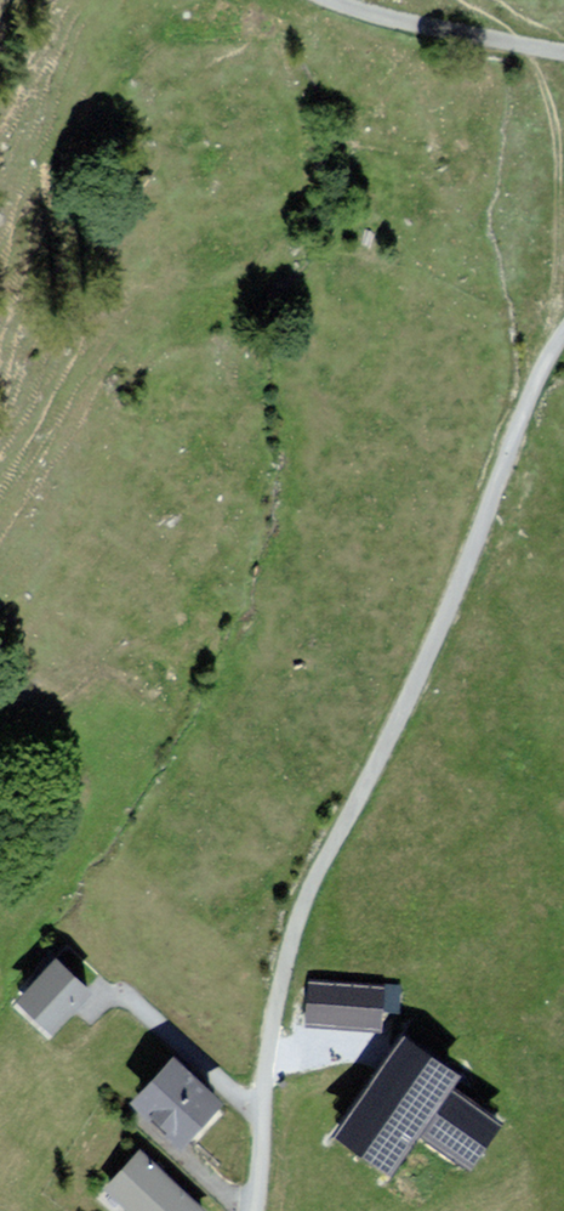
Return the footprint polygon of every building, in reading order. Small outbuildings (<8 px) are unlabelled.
[(57,961),(20,999),(51,1029),(88,990),(57,961)] [(315,976),(312,1016),(378,1021),(380,980),(315,976)] [(404,1045),(344,1132),(391,1165),(417,1128),(464,1160),(490,1123),(444,1090),(452,1079),(404,1045)] [(147,1101),(184,1134),(223,1090),(174,1047),(135,1091),(147,1101)] [(209,1200),(138,1137),(104,1176),(143,1210),(200,1210),(209,1200)]
